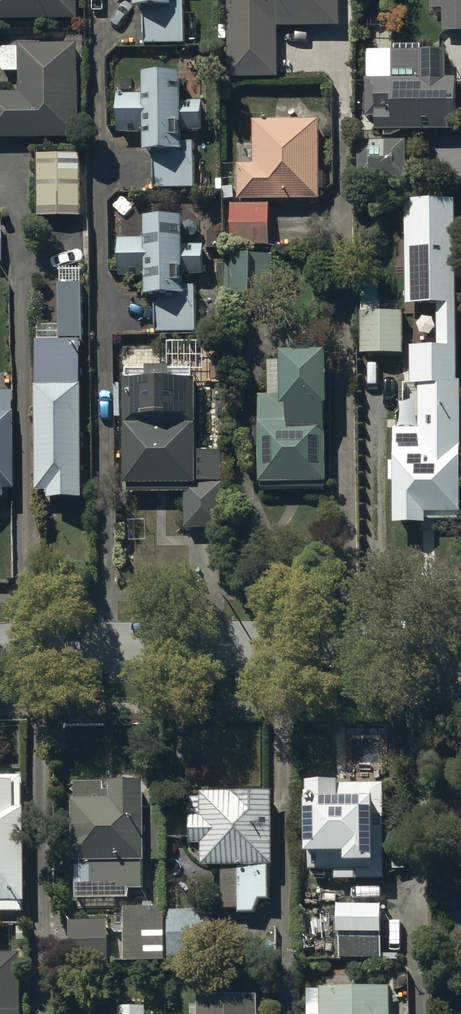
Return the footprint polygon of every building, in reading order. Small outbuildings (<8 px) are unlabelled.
[(77,0),(0,0),(0,20),(77,19),(77,0)] [(136,7),(144,7),(145,44),(184,44),(183,0),(136,0),(136,7)] [(338,0),(228,0),(230,79),(276,79),(276,27),(339,27),(339,24),(346,24),(345,10),(338,10),(338,0)] [(430,9),(442,8),(442,32),(460,31),(460,0),(430,0),(430,9)] [(79,44),(19,44),(19,48),(1,48),(1,72),(20,72),(20,93),(0,93),(0,139),(80,139),(79,44)] [(456,78),(455,78),(445,78),(445,50),(421,50),(421,45),(393,45),(393,51),(365,51),(365,118),(374,118),(374,131),(383,131),(383,137),(392,137),(404,131),(456,131),(456,78)] [(182,102),(183,75),(145,74),(145,95),(118,95),(118,134),(146,134),(145,152),(154,152),(154,189),(194,190),(194,143),(184,143),(184,129),(204,130),(204,102),(182,102)] [(319,200),(317,121),(252,121),(252,165),(237,165),(238,201),(319,200)] [(405,178),(405,141),(358,142),(358,178),(405,178)] [(82,154),(80,154),(38,154),(39,217),(83,216),(82,154)] [(396,426),(389,426),(389,522),(423,522),(423,518),(458,518),(458,380),(452,381),(452,200),(405,200),(405,301),(436,301),(436,345),(409,345),(409,381),(402,381),(402,399),(395,399),(396,426)] [(268,246),(268,205),(231,205),(231,246),(268,246)] [(183,245),(183,218),(147,218),(147,239),(121,239),(121,276),(146,276),(146,296),(154,296),(154,333),(196,333),(196,287),(183,288),(183,276),(204,275),(204,245),(183,245)] [(272,299),(272,255),(230,255),(230,271),(224,271),(224,299),(272,299)] [(360,301),(360,354),(402,354),(402,351),(405,351),(405,343),(402,343),(402,312),(380,312),(380,301),(360,301)] [(81,327),(37,327),(37,386),(36,386),(37,493),(48,493),(48,500),(84,500),(83,385),(82,385),(81,327)] [(325,353),(279,354),(279,396),(258,396),(258,423),(257,423),(257,428),(253,428),(253,448),(258,448),(258,484),(261,484),(261,492),(325,492),(324,407),(326,407),(325,353)] [(123,387),(113,386),(113,418),(123,418),(122,493),(184,494),(184,529),(223,530),(223,483),(222,483),(222,451),(195,451),(196,380),(170,380),(170,369),(145,368),(145,380),(123,379),(123,387)] [(0,393),(0,493),(10,493),(10,414),(8,414),(8,393),(0,393)] [(337,779),(306,780),(308,869),(335,869),(336,879),(385,878),(384,783),(337,784),(337,779)] [(23,918),(22,908),(26,908),(23,782),(0,782),(0,918),(23,918)] [(142,867),(141,788),(72,789),(70,806),(71,868),(77,868),(77,887),(116,886),(116,893),(142,893),(142,867)] [(270,870),(269,795),(196,795),(196,821),(185,821),(186,851),(195,851),(195,870),(270,870)] [(266,875),(217,876),(217,912),(235,912),(234,918),(249,918),(254,904),(266,904),(266,875)] [(163,910),(120,911),(120,968),(162,968),(163,910)] [(208,964),(208,915),(165,914),(164,965),(208,964)] [(107,968),(106,921),(69,920),(69,969),(107,968)] [(379,964),(379,921),(336,922),(336,965),(379,964)] [(0,959),(0,1013),(22,1013),(22,959),(0,959)] [(387,994),(304,995),(305,1013),(387,1013),(387,994)] [(195,1006),(195,1013),(254,1013),(254,1003),(195,1006)]
